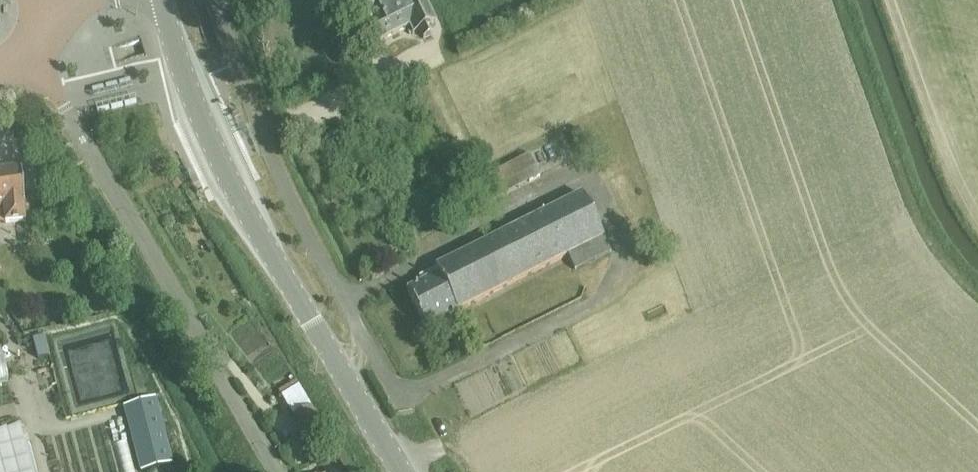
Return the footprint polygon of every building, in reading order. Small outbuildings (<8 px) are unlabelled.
[(362,2),(373,23),(371,23),(381,43),(411,28),(414,34),(420,31),(424,39),(433,35),(429,27),(436,23),(425,0),(366,0),(362,2)] [(489,175),(500,197),(540,177),(529,155),(489,175)] [(1,211),(3,223),(23,220),(18,166),(0,168),(0,211),(1,211)] [(419,277),(422,282),(407,290),(425,327),(568,256),(575,270),(611,252),(582,195),(436,268),(436,269),(419,277)] [(65,304),(56,304),(57,314),(65,314),(65,304)] [(44,336),(32,339),(37,359),(49,356),(44,336)] [(124,406),(141,471),(142,471),(172,464),(155,398),(124,406)] [(293,417),(306,439),(323,429),(309,407),(293,417)] [(119,409),(110,412),(114,426),(101,430),(113,471),(138,471),(119,409)] [(23,428),(0,434),(0,471),(34,471),(23,428)]
